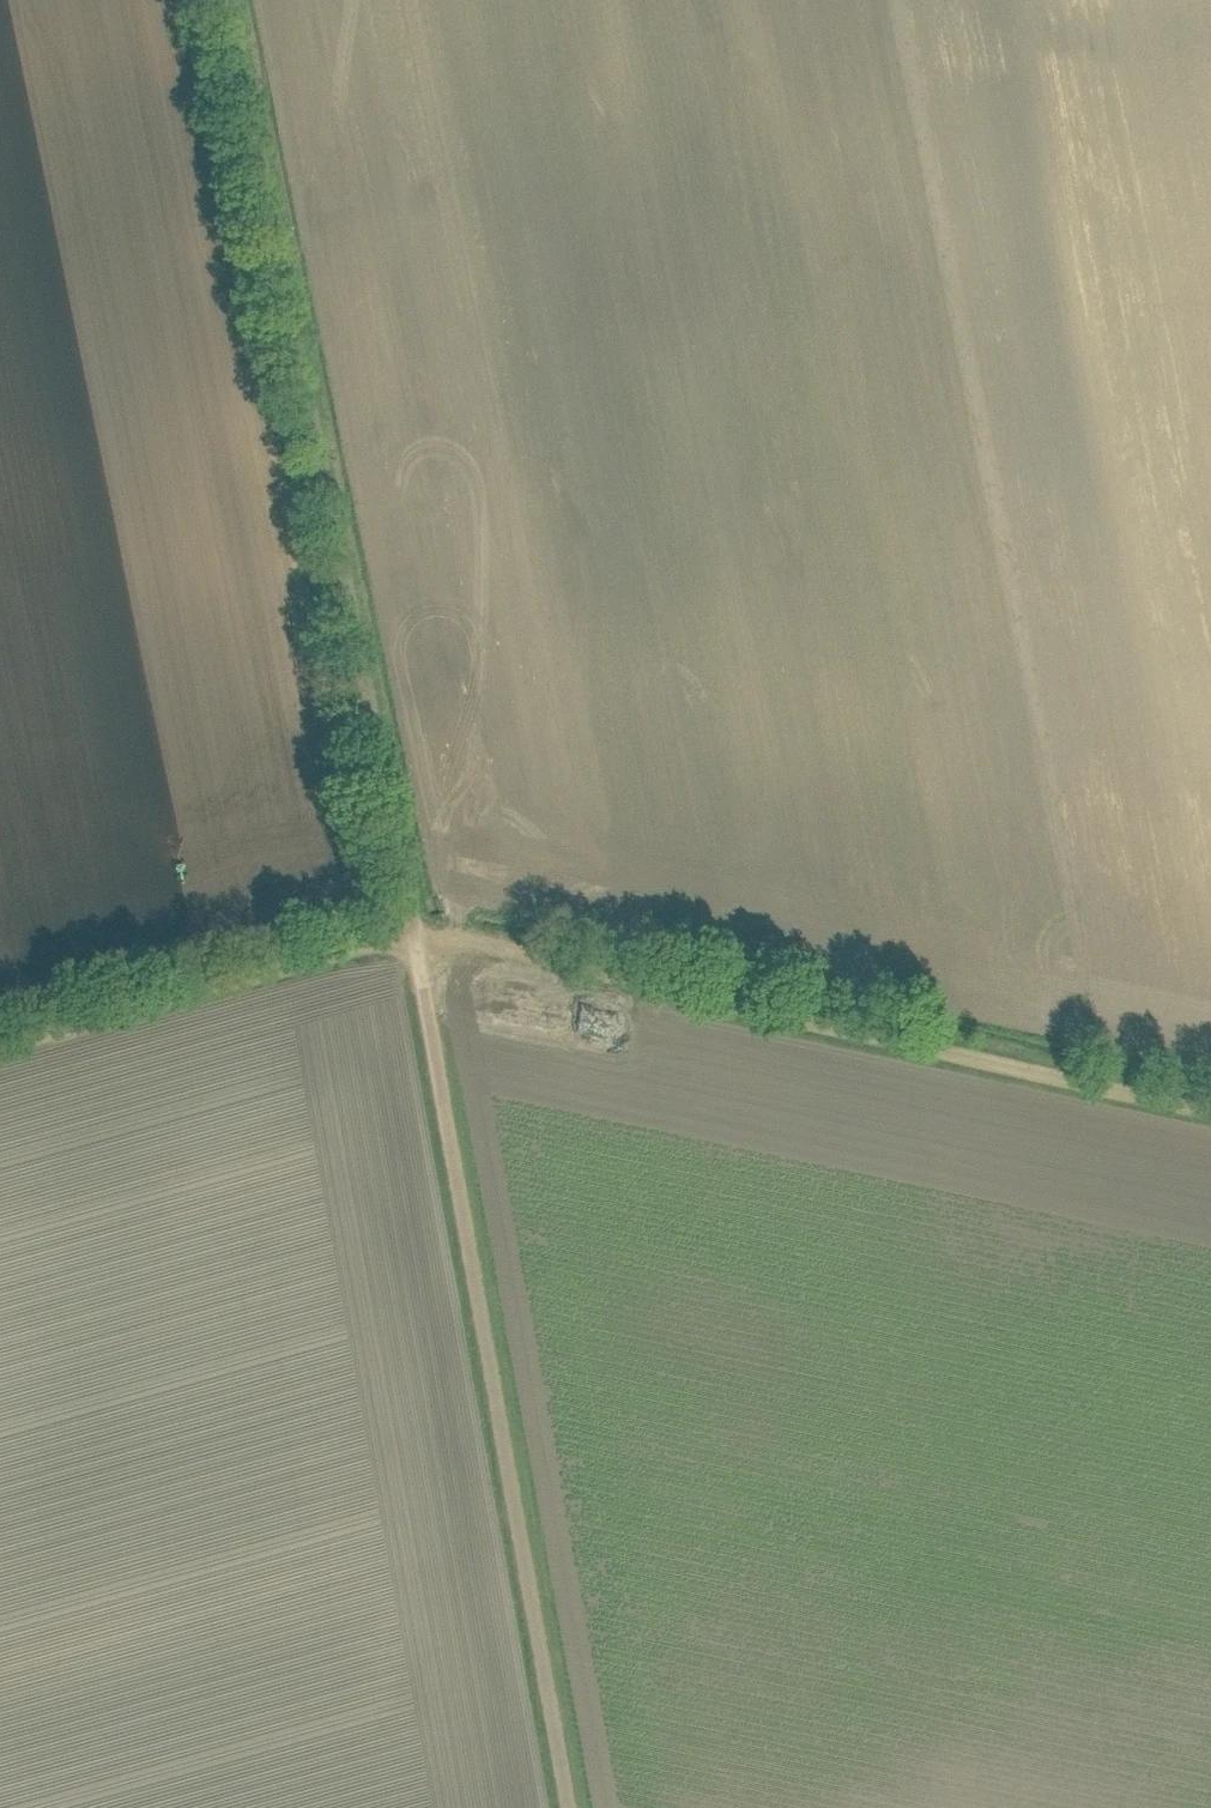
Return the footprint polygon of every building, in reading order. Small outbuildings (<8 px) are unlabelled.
[(391,951),(387,961),(409,971),(413,961),(391,951)]
